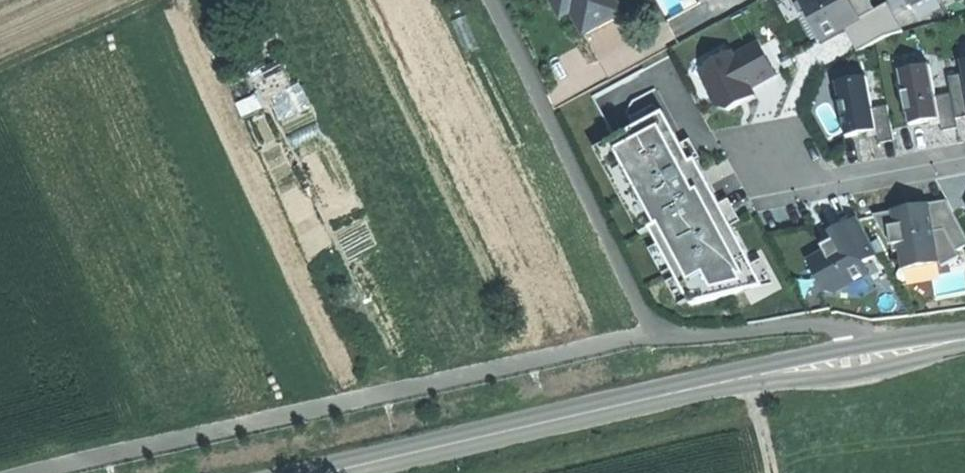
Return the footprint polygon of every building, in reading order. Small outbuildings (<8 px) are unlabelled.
[(564,15),(576,9),(571,0),(556,0),(564,15)] [(576,9),(588,32),(608,21),(624,13),(618,0),(571,0),(576,9)] [(849,0),(801,0),(800,0),(806,13),(803,15),(818,43),(835,34),(847,27),(860,20),(849,0)] [(860,20),(847,27),(860,51),(885,38),(904,32),(889,4),(876,11),(870,0),(849,0),(860,20)] [(910,9),(927,0),(905,0),(910,9)] [(732,53),(709,65),(704,80),(718,108),(729,111),(741,104),(740,102),(754,94),(751,89),(776,76),(759,44),(734,57),(732,53)] [(264,100),(291,84),(277,61),(250,77),(264,100)] [(926,122),(940,120),(936,97),(930,68),(900,74),(909,125),(926,122)] [(964,89),(964,84),(963,75),(948,77),(951,92),(964,89)] [(861,134),(876,132),(877,131),(873,109),(867,79),(836,85),(846,137),(861,134)] [(951,92),(951,94),(956,119),(964,118),(964,89),(951,92)] [(660,90),(635,105),(644,121),(670,106),(660,90)] [(740,102),(741,104),(749,100),(755,97),(754,94),(740,102)] [(936,97),(940,120),(942,131),(958,128),(956,119),(951,94),(936,97)] [(888,106),(873,109),(877,131),(876,132),(878,144),(894,141),(888,106)] [(670,175),(691,163),(664,114),(637,129),(654,160),(660,156),(670,175)] [(654,160),(637,129),(606,146),(651,230),(692,306),(731,296),(761,281),(727,217),(721,206),(716,209),(691,163),(670,175),(660,156),(654,160)] [(651,230),(606,146),(597,151),(641,235),(651,230)] [(716,209),(721,206),(696,160),(691,163),(716,209)] [(917,207),(918,211),(909,212),(908,209),(894,212),(874,215),(886,239),(891,238),(894,252),(901,251),(903,265),(938,259),(940,264),(942,267),(961,257),(958,252),(964,248),(964,234),(947,201),(917,207)] [(870,274),(864,263),(879,256),(858,218),(832,232),(836,239),(839,245),(825,253),(809,262),(825,292),(834,294),(870,274)] [(822,247),(825,253),(839,245),(836,239),(829,243),(822,247)] [(903,265),(904,271),(940,264),(938,259),(903,265)]
